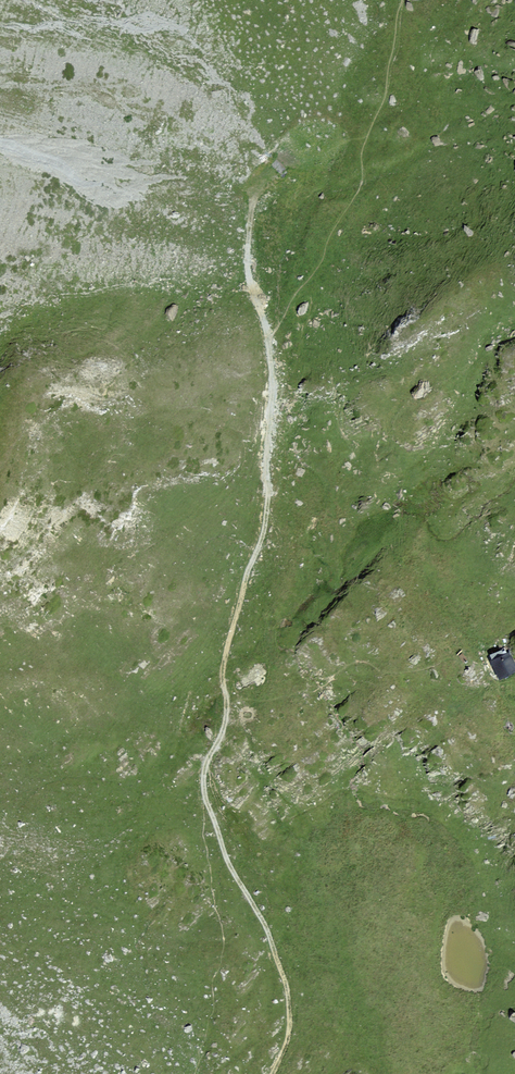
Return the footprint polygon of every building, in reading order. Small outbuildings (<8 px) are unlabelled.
[(487,659),(496,682),(514,674),(514,670),(507,650),(487,659)]
